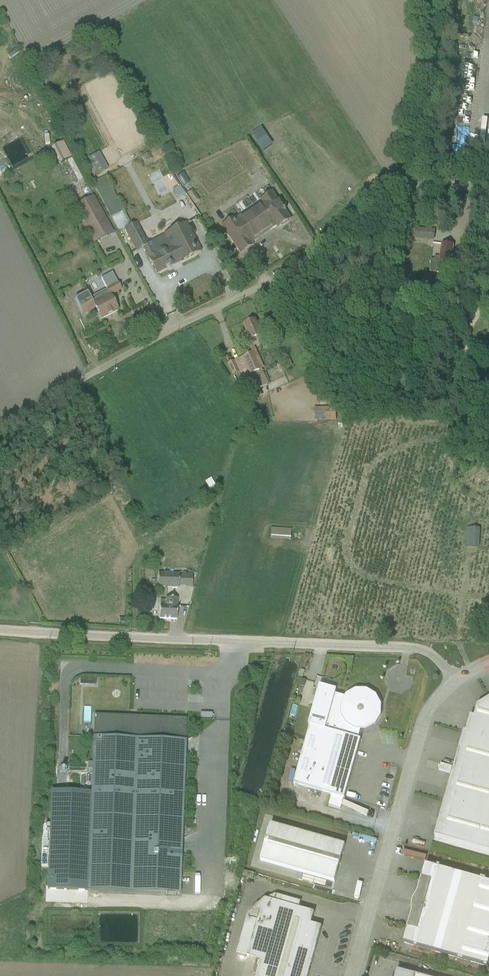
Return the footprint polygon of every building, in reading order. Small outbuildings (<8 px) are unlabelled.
[(262,151),(273,144),(262,127),(251,134),(262,151)] [(63,144),(52,149),(60,165),(71,159),(63,144)] [(72,172),(77,170),(71,160),(67,162),(72,172)] [(183,189),(189,184),(183,174),(176,178),(183,189)] [(179,264),(195,256),(193,252),(194,252),(193,249),(192,250),(190,247),(196,244),(186,225),(175,230),(175,229),(173,229),(169,230),(169,232),(169,233),(150,244),(146,243),(137,224),(131,227),(105,178),(93,184),(118,234),(124,231),(135,253),(143,249),(156,275),(166,270),(169,270),(171,269),(172,266),(171,264),(177,261),(179,264)] [(177,201),(185,196),(179,188),(172,191),(177,201)] [(194,206),(199,202),(192,191),(187,195),(194,206)] [(278,229),(291,221),(272,193),(259,202),(260,204),(235,220),(234,219),(221,228),(240,255),(252,247),(250,243),(276,225),(278,229)] [(93,198),(73,208),(93,245),(113,234),(93,198)] [(414,238),(414,239),(434,241),(435,231),(415,229),(415,228),(408,228),(407,237),(414,238)] [(429,273),(444,275),(446,263),(451,264),(453,246),(441,245),(440,258),(435,258),(434,261),(431,261),(429,273)] [(101,320),(117,311),(110,297),(121,291),(118,284),(117,285),(112,274),(101,280),(106,291),(90,300),(87,294),(74,301),(79,310),(78,310),(82,317),(96,310),(101,320)] [(258,389),(268,385),(262,371),(265,370),(254,347),(265,342),(255,321),(244,326),(247,333),(244,335),(252,353),(228,365),(233,376),(239,373),(253,402),(262,398),(258,389)] [(283,370),(292,366),(288,356),(278,360),(283,370)] [(291,530),(271,529),(271,540),(290,540),(291,530)] [(468,547),(480,548),(481,530),(469,530),(468,547)] [(179,574),(179,575),(158,574),(158,589),(179,589),(179,587),(192,588),(192,575),(185,575),(185,574),(182,574),(179,574)] [(159,620),(176,621),(177,600),(165,600),(165,603),(159,603),(159,620)] [(318,678),(317,685),(329,687),(330,680),(318,678)] [(297,685),(304,687),(306,681),(299,679),(297,685)] [(329,807),(340,810),(343,799),(344,799),(361,741),(358,740),(360,731),(366,731),(376,726),(381,717),(381,705),(376,696),(366,691),(356,691),(346,696),(345,698),(335,696),(337,692),(319,687),(308,727),(310,727),(294,785),(332,796),(329,807)] [(477,707),(474,718),(470,717),(466,733),(464,733),(435,836),(488,852),(488,700),(477,707)] [(93,738),(185,742),(186,719),(94,716),(93,738)] [(185,742),(93,738),(91,793),(51,793),(47,890),(179,895),(185,742)] [(344,846),(271,825),(260,861),(334,882),(344,846)] [(487,968),(488,960),(488,884),(426,866),(404,944),(487,968)] [(322,928),(311,925),(314,914),(299,909),(301,903),(275,896),(265,900),(247,917),(237,954),(261,961),(256,975),(308,975),(322,928)] [(366,958),(361,957),(358,975),(363,975),(366,958)]
